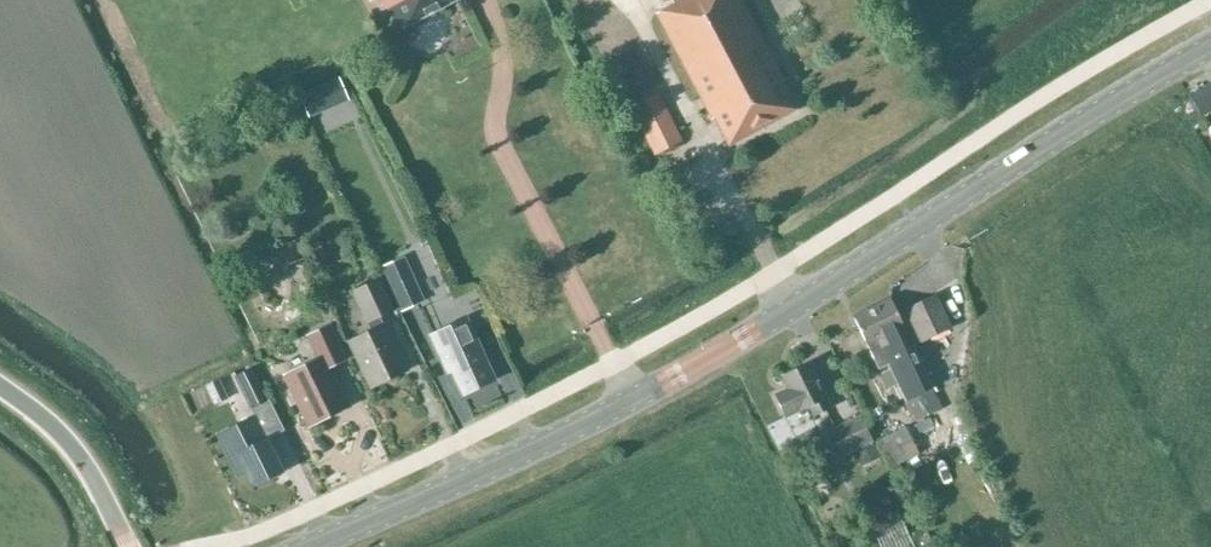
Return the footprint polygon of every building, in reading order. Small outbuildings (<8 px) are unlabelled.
[(455,0),(383,0),(399,30),(455,0)] [(673,2),(656,11),(711,117),(714,115),(728,141),(793,107),(779,80),(782,79),(740,0),(672,0),(673,2)] [(337,79),(299,95),(308,117),(346,102),(337,79)] [(1210,104),(1210,83),(1189,95),(1198,111),(1210,104)] [(683,140),(659,92),(630,106),(654,154),(683,140)] [(403,255),(379,267),(400,310),(424,298),(403,255)] [(349,341),(371,386),(404,370),(378,316),(392,309),(377,279),(350,292),(369,331),(349,341)] [(950,327),(946,320),(934,295),(896,313),(888,298),(851,316),(866,346),(867,345),(878,368),(886,364),(904,401),(915,423),(941,409),(931,388),(911,346),(950,327)] [(460,394),(494,378),(466,319),(429,336),(446,374),(450,372),(460,394)] [(342,358),(327,327),(309,336),(320,359),(287,375),(307,416),(341,400),(325,367),(342,358)] [(812,414),(828,407),(821,391),(822,390),(809,361),(781,374),(787,386),(773,393),(785,417),(798,411),(808,406),(812,414)] [(268,400),(252,367),(234,376),(249,409),(268,400)] [(253,485),(282,472),(255,413),(215,432),(237,478),(247,473),(253,485)] [(873,442),(859,413),(824,430),(838,459),(873,442)] [(918,454),(904,427),(878,441),(893,468),(918,454)]
